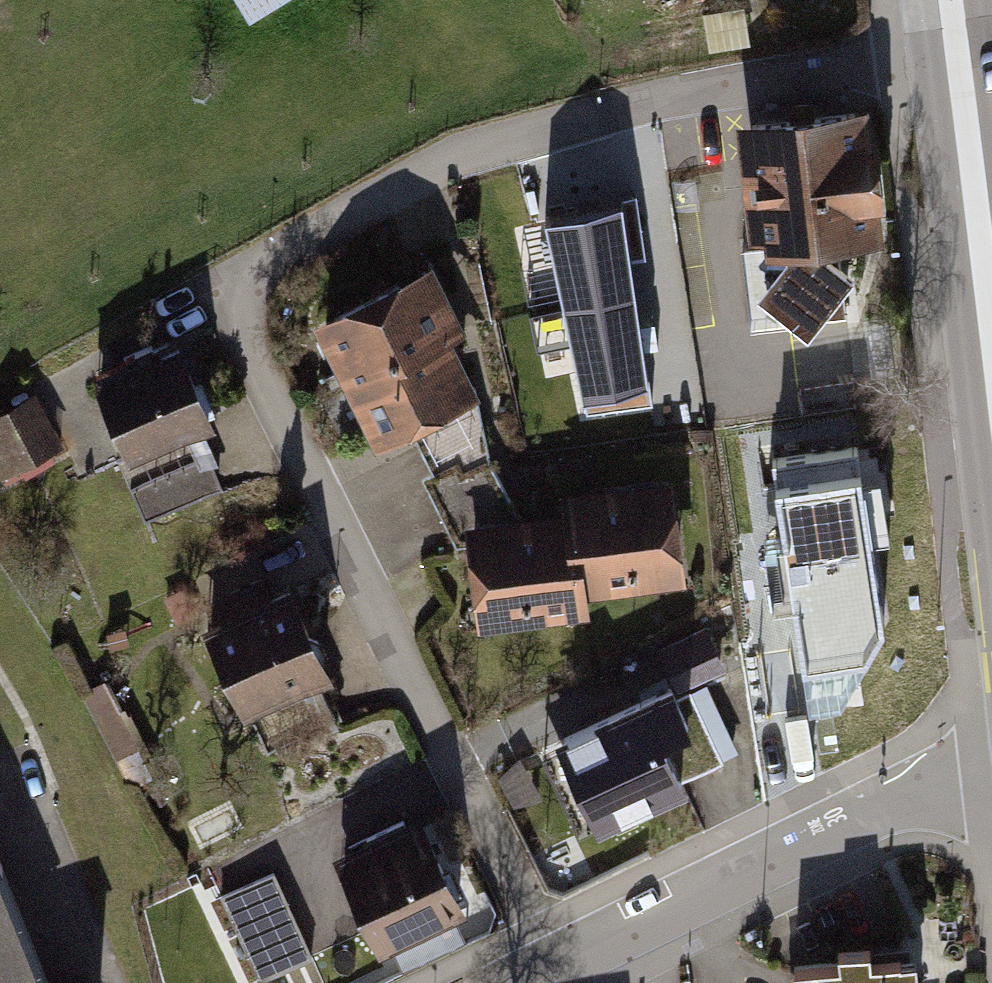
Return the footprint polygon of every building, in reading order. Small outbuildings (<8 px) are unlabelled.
[(286,0),(243,0),(254,19),(286,0)] [(862,100),(730,116),(746,247),(878,231),(862,100)] [(618,172),(519,186),(530,267),(629,254),(618,172)] [(302,320),(337,387),(443,334),(458,326),(424,258),(302,320)] [(576,417),(687,399),(677,333),(622,342),(620,327),(535,341),(546,409),(574,405),(576,417)] [(443,334),(337,387),(365,443),(471,389),(443,334)] [(170,339),(84,377),(120,458),(206,420),(170,339)] [(55,443),(29,391),(0,405),(0,469),(55,443)] [(878,451),(771,467),(781,532),(759,535),(769,605),(790,602),(806,706),(843,701),(885,618),(873,537),(891,535),(878,451)] [(563,492),(565,507),(580,598),(682,582),(665,476),(563,492)] [(581,609),(580,598),(565,507),(455,524),(471,627),(581,609)] [(283,579),(192,619),(232,712),(324,671),(283,579)] [(660,653),(676,690),(725,670),(709,632),(660,653)] [(637,692),(550,735),(595,825),(682,783),(637,692)] [(411,807),(325,851),(374,947),(460,904),(411,807)] [(0,854),(0,982),(54,982),(0,854)] [(284,860),(210,892),(248,980),(323,948),(284,860)] [(790,965),(792,982),(911,982),(908,951),(869,956),(868,941),(830,945),(832,961),(790,965)]
